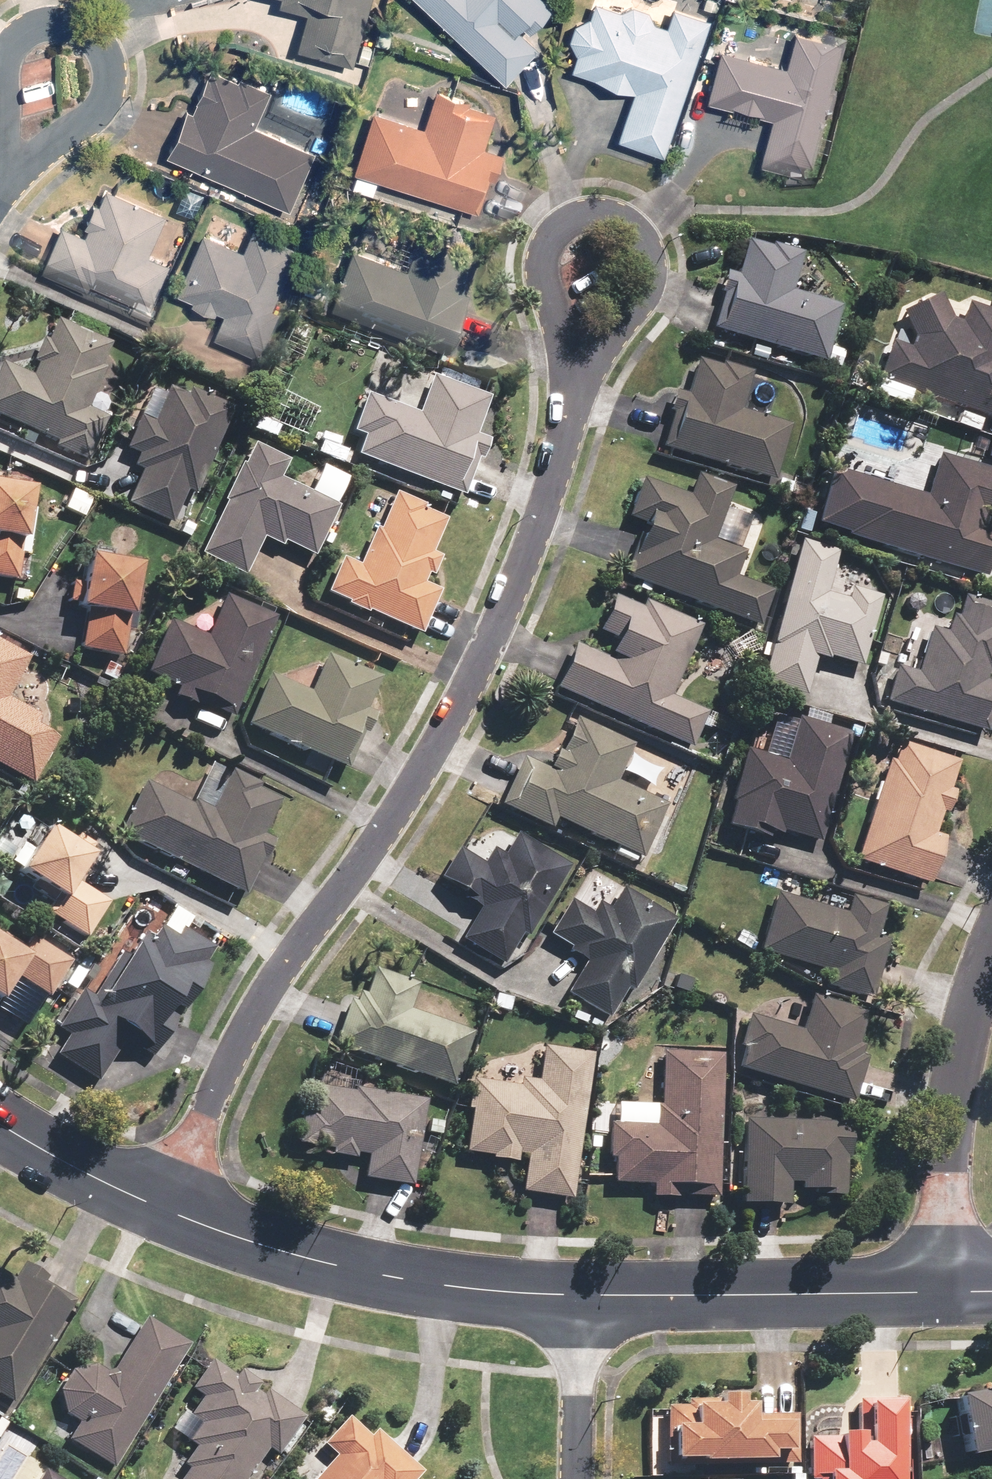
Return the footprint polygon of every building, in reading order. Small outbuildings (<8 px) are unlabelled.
[(278,2),(308,9),(299,45),(368,62),(374,41),(363,39),(372,0),(278,0),(278,2)] [(506,78),(540,45),(528,32),(555,5),(550,0),(427,0),(506,78)] [(667,151),(710,18),(677,8),(671,25),(656,20),(656,19),(655,18),(655,16),(654,15),(653,14),(653,13),(652,12),(651,11),(650,10),(649,9),(648,9),(647,8),(646,7),(645,7),(644,6),(643,5),(641,5),(640,5),(639,4),(638,4),(636,4),(635,4),(634,4),(633,4),(631,4),(630,4),(629,4),(628,4),(626,5),(625,5),(624,6),(623,6),(622,7),(621,8),(620,8),(595,1),(591,15),(589,15),(588,16),(587,16),(586,16),(584,17),(583,18),(582,18),(581,19),(580,20),(579,21),(578,22),(577,23),(577,24),(576,25),(575,26),(575,27),(574,29),(574,30),(573,31),(573,33),(573,34),(573,35),(573,37),(573,38),(573,39),(574,40),(574,42),(574,43),(575,44),(575,45),(576,47),(577,48),(578,49),(578,50),(579,51),(574,67),(638,88),(622,137),(667,151)] [(811,171),(842,40),(796,29),(788,63),(722,48),(710,97),(776,113),(765,161),(811,171)] [(187,106),(168,151),(295,206),(320,149),(258,122),(272,89),(215,64),(195,110),(187,106)] [(355,168),(360,169),(355,185),(374,191),(379,176),(484,212),(505,152),(486,146),(498,111),(473,102),(475,98),(441,86),(427,126),(375,108),(355,168)] [(169,214),(109,185),(85,233),(68,225),(47,267),(89,288),(92,283),(149,311),(171,264),(150,253),(169,214)] [(206,230),(179,291),(194,298),(192,302),(216,312),(219,304),(227,308),(215,335),(259,355),(279,310),(272,307),(300,245),(255,225),(245,247),(206,230)] [(353,244),(333,305),(455,345),(473,291),(467,289),(478,255),(421,236),(412,263),(353,244)] [(723,296),(714,328),(839,364),(843,350),(829,346),(841,304),(792,290),(803,251),(774,242),(773,245),(747,237),(737,271),(724,267),(717,294),(723,296)] [(949,316),(937,290),(900,307),(914,337),(911,346),(890,338),(877,374),(991,416),(991,309),(968,300),(961,320),(949,316)] [(0,367),(0,415),(60,441),(58,447),(89,460),(108,416),(90,408),(107,367),(103,365),(113,342),(62,320),(37,377),(2,362),(0,367)] [(677,391),(662,443),(769,472),(782,425),(734,412),(745,372),(694,359),(685,393),(677,391)] [(480,466),(490,438),(477,433),(489,397),(431,377),(418,413),(367,395),(354,433),(362,436),(355,455),(375,462),(464,493),(474,464),(480,466)] [(147,429),(134,424),(113,473),(133,481),(126,497),(175,518),(187,490),(195,493),(233,405),(189,387),(186,393),(167,385),(147,429)] [(310,492),(280,478),(289,458),(254,442),(202,554),(245,574),(263,536),(281,545),(283,540),(315,555),(353,475),(325,461),(310,492)] [(937,452),(925,493),(889,482),(894,463),(864,454),(859,472),(835,466),(819,522),(846,530),(845,536),(982,577),(991,543),(991,525),(980,522),(984,507),(991,510),(991,468),(937,452)] [(644,522),(624,571),(758,624),(772,588),(736,573),(745,552),(712,539),(732,486),(700,473),(690,497),(637,476),(622,513),(644,522)] [(19,578),(21,538),(28,538),(31,486),(0,484),(0,576),(19,578)] [(379,528),(374,526),(358,565),(342,558),(328,593),(423,631),(440,589),(423,583),(426,575),(433,577),(442,554),(433,551),(446,519),(424,511),(426,504),(393,492),(379,528)] [(844,596),(826,591),(838,546),(796,535),(756,681),(803,694),(814,653),(862,665),(881,596),(847,586),(844,596)] [(135,616),(142,561),(88,554),(84,583),(68,581),(65,603),(81,605),(81,608),(86,608),(81,651),(123,656),(128,615),(135,616)] [(611,661),(573,645),(555,686),(691,745),(706,709),(670,694),(700,624),(615,587),(597,628),(643,649),(630,678),(608,669),(611,661)] [(170,616),(145,674),(176,688),(173,696),(197,706),(199,702),(231,716),(276,614),(225,591),(207,632),(170,616)] [(944,627),(910,617),(903,642),(922,647),(916,666),(894,659),(883,698),(979,727),(991,682),(983,679),(986,668),(991,670),(991,668),(991,625),(991,620),(991,600),(963,591),(956,615),(948,613),(944,627)] [(33,780),(57,735),(36,724),(40,716),(7,698),(32,653),(0,636),(0,762),(33,780)] [(246,728),(344,768),(358,733),(367,737),(378,710),(367,705),(379,676),(326,654),(310,692),(268,674),(246,728)] [(743,745),(720,823),(768,837),(771,829),(783,833),(785,827),(822,838),(854,731),(797,714),(783,757),(743,745)] [(524,751),(501,803),(551,826),(554,818),(617,847),(614,855),(639,866),(667,806),(614,782),(633,742),(574,715),(552,764),(524,751)] [(933,881),(945,833),(936,830),(942,810),(947,811),(953,787),(949,786),(957,758),(890,741),(858,861),(933,881)] [(230,769),(210,808),(199,802),(197,805),(148,780),(122,831),(244,894),(264,856),(268,858),(278,839),(266,833),(282,801),(259,789),(261,785),(230,769)] [(51,901),(45,912),(87,938),(110,901),(79,881),(96,854),(50,826),(35,850),(23,843),(10,864),(34,880),(29,888),(51,901)] [(565,863),(512,835),(503,852),(491,845),(483,860),(457,846),(441,878),(480,899),(460,936),(512,964),(565,863)] [(568,899),(549,935),(586,955),(567,990),(611,1014),(626,985),(634,989),(673,917),(618,886),(607,907),(596,901),(591,911),(568,899)] [(876,936),(886,905),(852,895),(847,911),(777,890),(760,946),(832,968),(828,984),(871,997),(889,939),(876,936)] [(143,934),(128,957),(122,953),(95,995),(83,988),(58,1027),(70,1035),(57,1054),(99,1081),(124,1043),(154,1062),(179,1023),(168,1017),(180,998),(190,1005),(214,968),(205,963),(214,949),(186,930),(193,919),(173,906),(151,939),(143,934)] [(0,936),(0,996),(3,998),(15,979),(47,998),(71,959),(30,934),(22,949),(0,936)] [(356,990),(338,1041),(457,1084),(476,1032),(407,1007),(416,983),(373,967),(364,993),(356,990)] [(741,1049),(736,1064),(853,1102),(867,1059),(861,1057),(865,1045),(857,1043),(867,1011),(811,993),(800,1029),(742,1010),(730,1046),(741,1049)] [(591,1052),(541,1045),(536,1078),(518,1076),(517,1083),(474,1077),(464,1149),(491,1152),(490,1158),(517,1162),(518,1153),(528,1155),(523,1191),(573,1198),(591,1052)] [(617,1100),(614,1181),(652,1183),(651,1192),(717,1195),(723,1053),(661,1051),(659,1102),(617,1100)] [(354,1089),(356,1078),(316,1074),(315,1084),(304,1083),(298,1141),(331,1145),(330,1152),(356,1155),(356,1151),(368,1152),(365,1178),(412,1183),(422,1096),(354,1089)] [(813,1192),(845,1193),(846,1157),(849,1157),(851,1119),(744,1116),(742,1202),(789,1203),(790,1179),(800,1180),(799,1188),(813,1188),(813,1192)] [(72,1298),(23,1271),(17,1283),(0,1274),(0,1394),(13,1402),(72,1298)] [(111,1464),(189,1341),(146,1314),(108,1374),(96,1366),(94,1366),(92,1365),(90,1365),(88,1365),(86,1365),(83,1366),(81,1366),(79,1367),(77,1367),(75,1368),(74,1369),(72,1370),(70,1372),(68,1373),(67,1374),(66,1376),(64,1378),(63,1380),(62,1381),(61,1383),(61,1385),(60,1387),(60,1389),(59,1392),(59,1394),(59,1396),(60,1398),(60,1400),(60,1402),(61,1404),(62,1406),(63,1408),(64,1410),(65,1411),(66,1413),(78,1421),(68,1437),(111,1464)] [(191,1383),(204,1393),(188,1414),(200,1423),(188,1438),(196,1444),(184,1462),(191,1467),(182,1478),(244,1478),(267,1448),(276,1454),(304,1416),(269,1390),(265,1396),(253,1388),(258,1382),(238,1368),(233,1374),(210,1357),(191,1383)] [(958,1392),(968,1453),(991,1449),(991,1386),(958,1392)] [(666,1404),(666,1464),(771,1464),(771,1457),(797,1456),(797,1413),(753,1413),(753,1400),(741,1400),(741,1391),(719,1391),(719,1398),(685,1398),(685,1404),(666,1404)] [(904,1396),(857,1396),(857,1429),(840,1429),(840,1433),(807,1434),(808,1478),(815,1478),(905,1478),(904,1396)] [(421,1467),(375,1425),(367,1435),(346,1416),(323,1441),(335,1453),(310,1478),(410,1478),(421,1467)] [(40,1469),(34,1478),(58,1478),(40,1469)]
